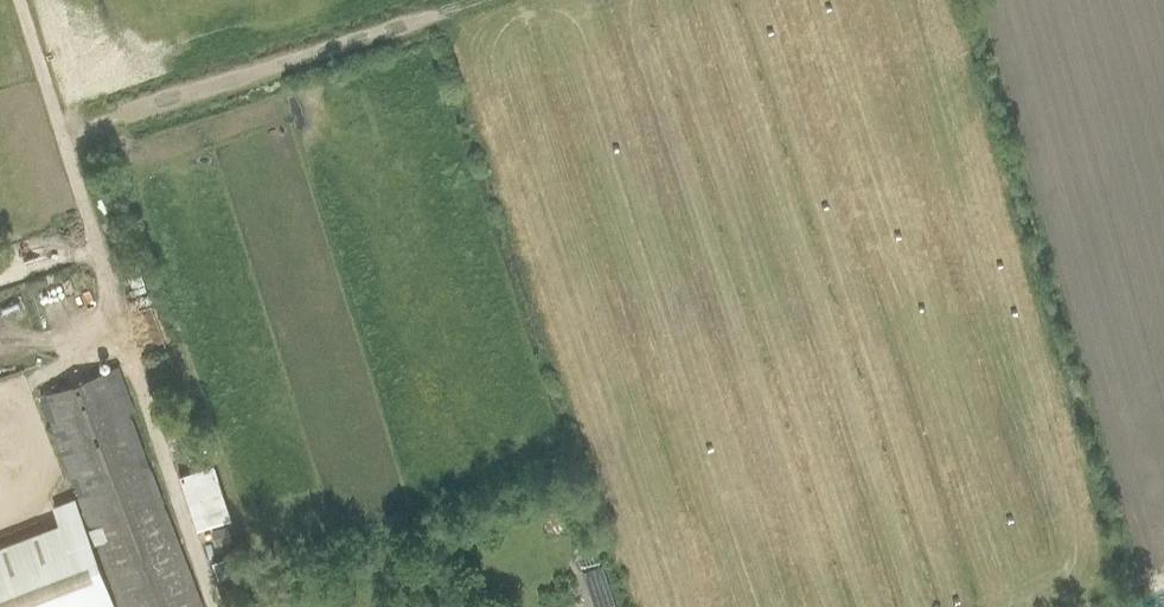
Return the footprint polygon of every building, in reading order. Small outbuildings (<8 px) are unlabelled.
[(113,368),(41,395),(122,606),(203,606),(113,368)] [(214,463),(180,474),(198,527),(232,516),(214,463)] [(77,495),(54,504),(60,521),(0,544),(0,606),(120,606),(77,495)] [(233,551),(209,560),(215,577),(239,569),(233,551)] [(601,566),(582,573),(594,606),(615,606),(601,566)]
